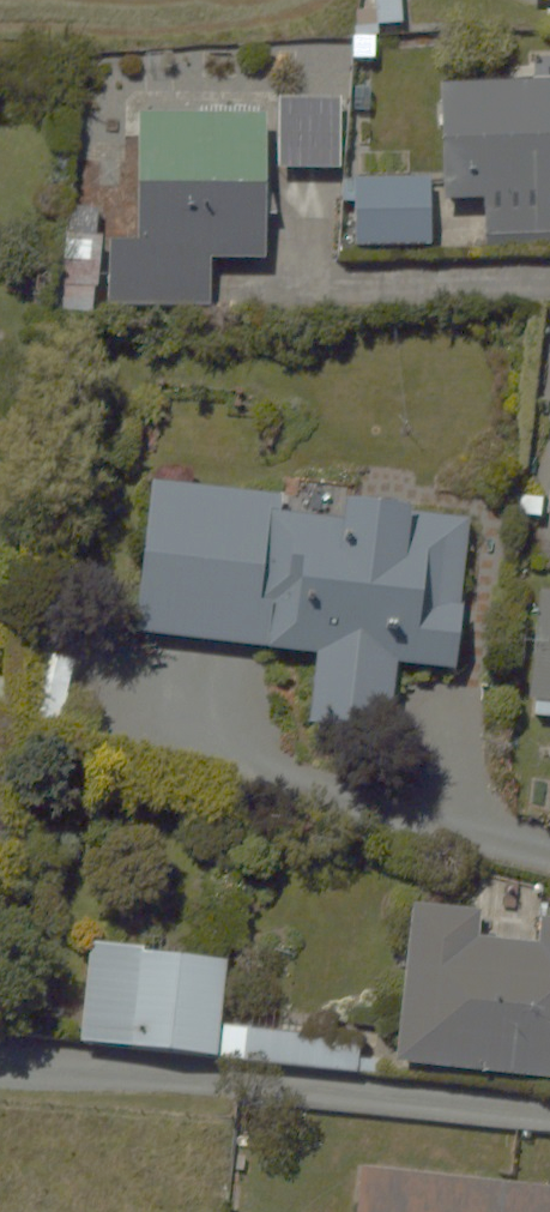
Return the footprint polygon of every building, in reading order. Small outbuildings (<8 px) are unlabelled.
[(486,202),(486,239),(549,238),(549,87),(444,89),(446,202),(486,202)] [(217,304),(215,265),(274,262),(266,114),(145,120),(152,239),(108,241),(112,309),(217,304)] [(358,250),(434,250),(434,183),(358,183),(358,250)] [(138,632),(320,650),(314,715),(401,723),(408,659),(462,664),(476,519),(152,486),(138,632)] [(535,709),(549,710),(549,601),(544,600),(535,709)] [(412,904),(399,1064),(549,1077),(549,916),(412,904)] [(92,927),(80,1042),(234,1059),(246,944),(92,927)] [(360,1177),(357,1211),(549,1211),(549,1190),(360,1177)]
